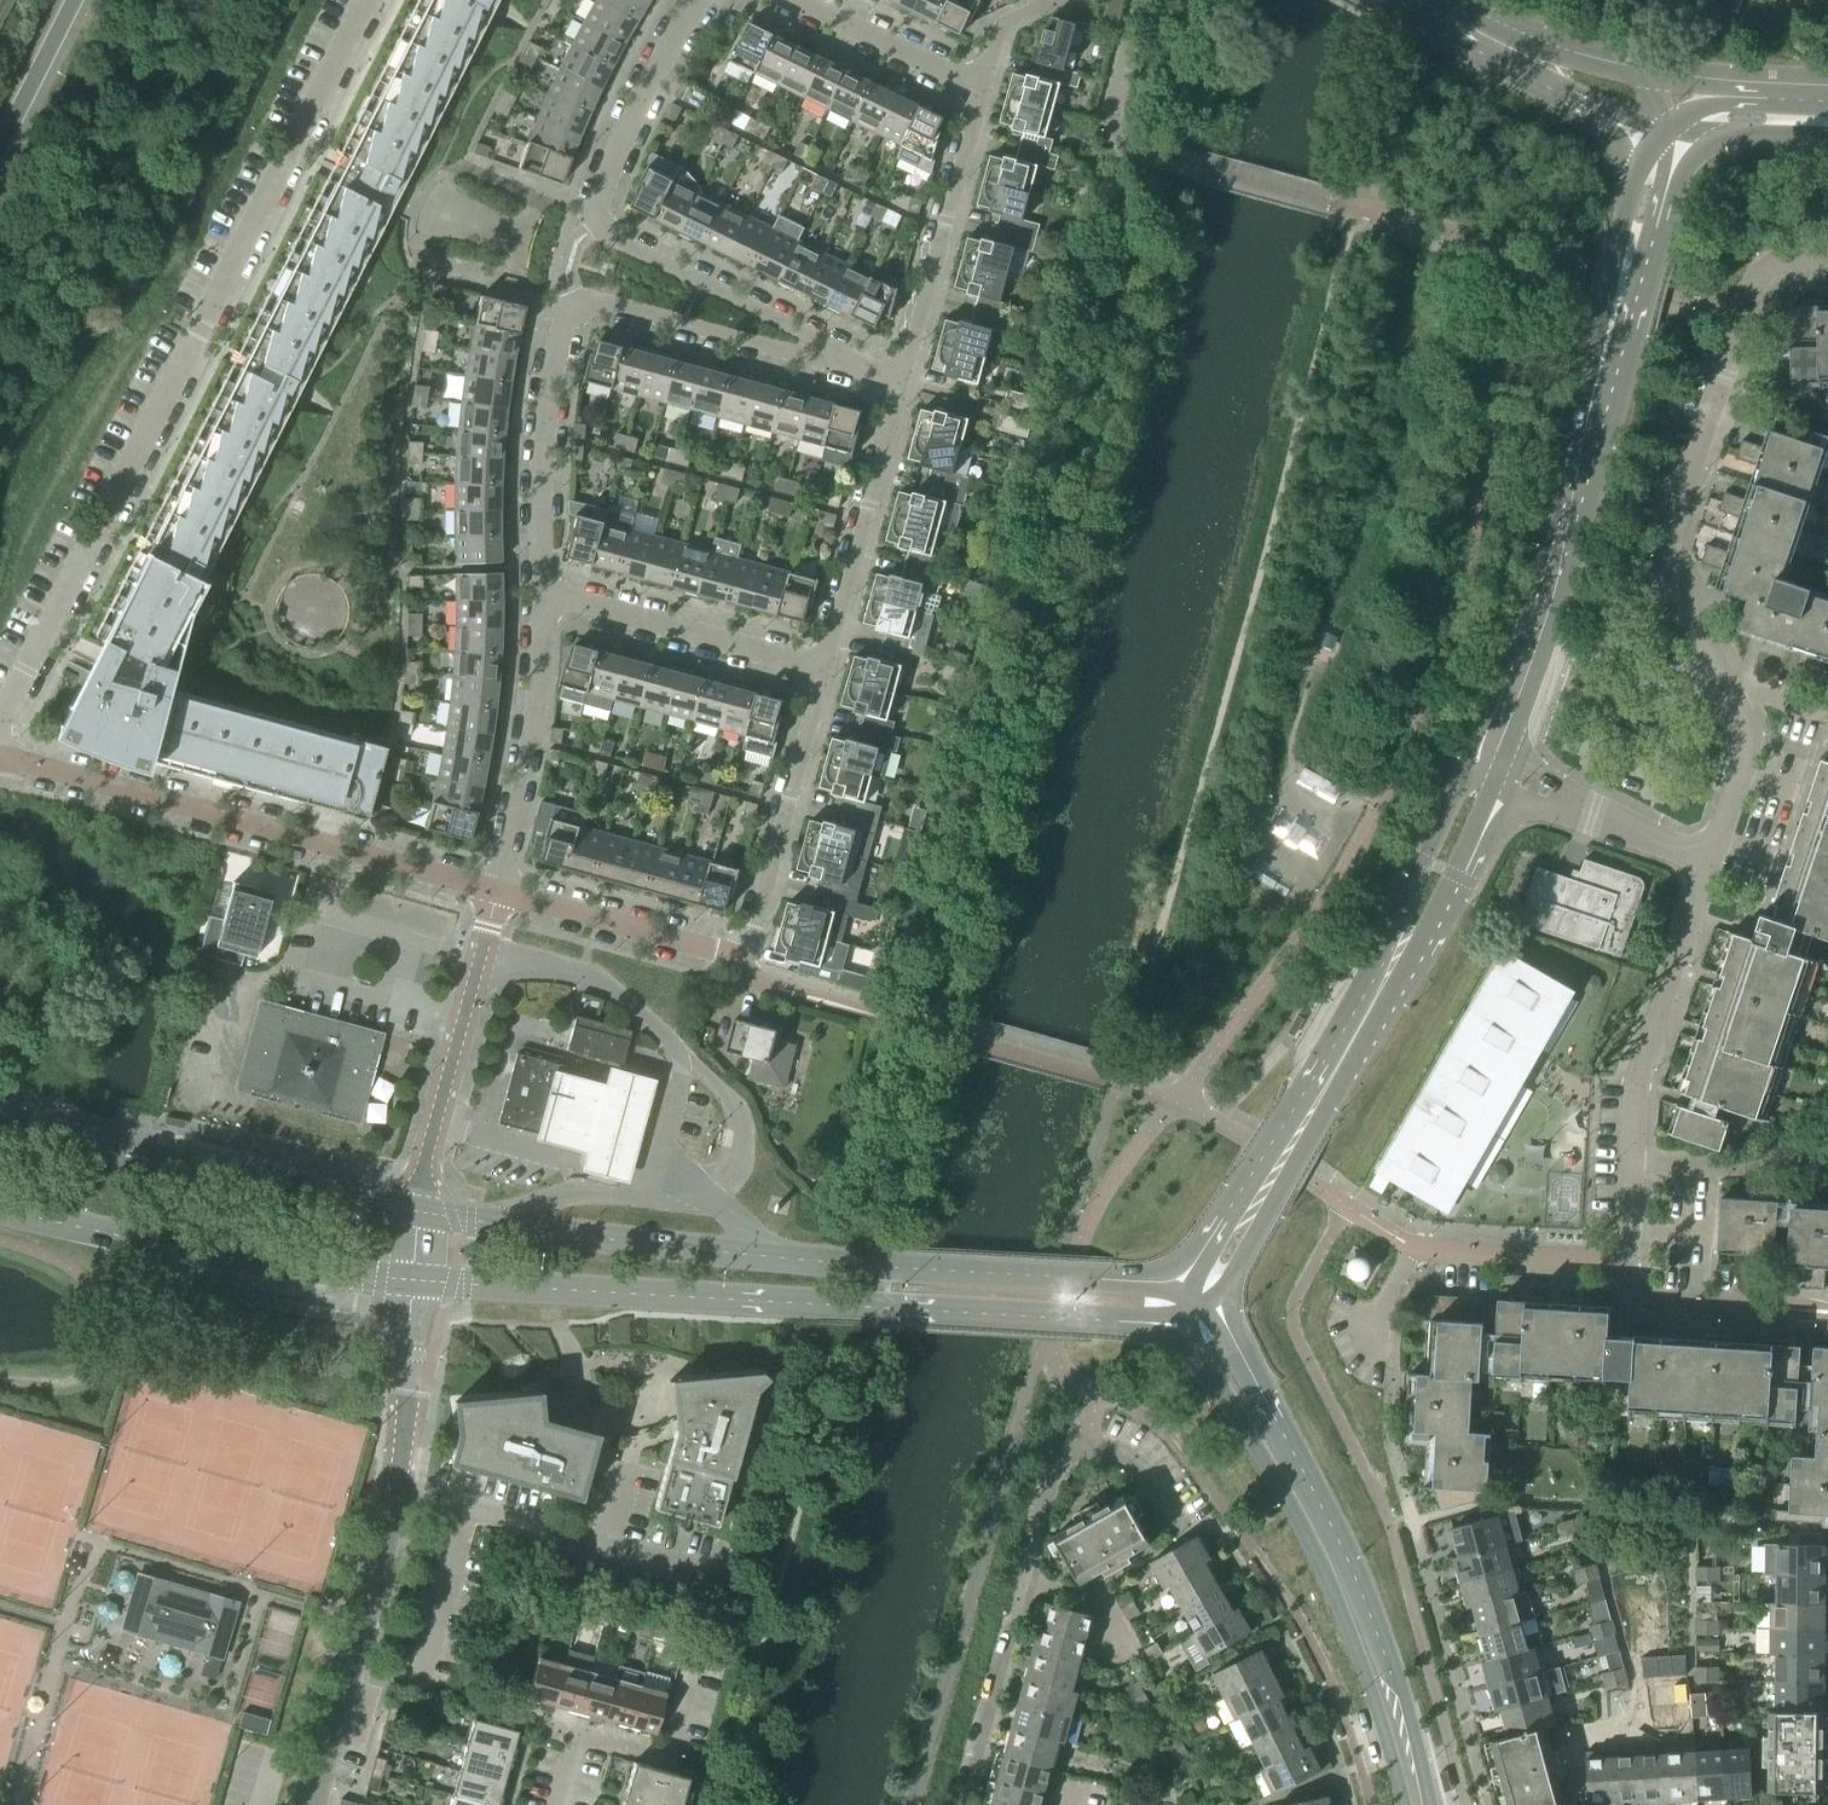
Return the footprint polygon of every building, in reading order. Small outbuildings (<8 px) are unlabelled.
[(355,178),(359,181),(363,185),(368,187),(372,190),(377,192),(382,194),(389,195),(396,181),(397,182),(426,125),(431,128),(430,128),(432,129),(462,70),(460,69),(455,66),(484,9),(483,9),(488,0),(427,0),(343,166),(347,170),(350,174),(355,178)] [(547,3),(560,9),(564,0),(548,0),(547,3)] [(583,22),(623,44),(630,31),(635,22),(599,0),(595,0),(588,13),(583,22)] [(635,22),(641,13),(649,0),(599,0),(635,22)] [(913,15),(920,0),(890,0),(901,5),(900,8),(913,15)] [(938,23),(950,0),(920,0),(913,15),(926,21),(927,18),(938,23)] [(938,23),(962,35),(968,21),(970,22),(969,23),(971,24),(983,0),(950,0),(938,23)] [(1114,31),(1116,32),(1125,0),(1109,0),(1102,28),(1114,31)] [(560,9),(547,3),(542,13),(555,19),(560,9)] [(1037,63),(1042,64),(1065,70),(1066,70),(1072,47),(1074,47),(1076,47),(1078,47),(1080,46),(1081,44),(1082,43),(1083,41),(1084,39),(1084,38),(1084,36),(1084,34),(1083,32),(1082,30),(1080,29),(1079,28),(1077,28),(1078,24),(1053,17),(1049,30),(1046,29),(1037,63)] [(583,22),(571,45),(611,66),(615,58),(623,44),(583,22)] [(731,61),(754,73),(773,34),(751,23),(744,37),(743,36),(743,35),(742,34),(729,61),(730,62),(731,61)] [(754,73),(779,85),(800,43),(787,37),(786,40),(773,34),(754,73)] [(527,42),(522,52),(535,58),(540,48),(527,42)] [(779,85),(804,97),(823,59),(811,53),(813,50),(800,43),(779,85)] [(564,57),(558,70),(599,91),(606,75),(611,66),(571,45),(564,57)] [(535,58),(522,52),(517,62),(530,68),(535,58)] [(804,97),(829,109),(849,68),(837,61),(835,64),(823,59),(804,97)] [(1014,74),(1008,98),(1054,111),(1062,84),(1078,88),(1082,74),(1066,70),(1065,70),(1042,64),(1039,77),(1028,74),(1028,77),(1014,74)] [(829,109),(854,122),(873,83),(861,77),(862,74),(849,68),(829,109)] [(558,70),(548,93),(589,112),(593,103),(599,91),(558,70)] [(676,97),(689,103),(696,89),(684,83),(676,97)] [(854,122),(878,134),(899,92),(886,86),(885,89),(873,83),(854,122)] [(502,91),(497,101),(510,107),(515,98),(502,91)] [(690,104),(700,109),(707,96),(696,91),(690,104)] [(878,134),(903,145),(922,107),(910,101),(912,98),(899,92),(878,134)] [(543,103),(537,118),(578,136),(584,122),(589,112),(548,93),(543,103)] [(1023,132),(1020,146),(1050,154),(1054,140),(1047,138),(1054,111),(1008,98),(1001,123),(1014,126),(1013,130),(1023,132)] [(510,107),(497,101),(492,111),(505,117),(510,107)] [(666,116),(667,116),(676,121),(682,108),(672,103),(666,116)] [(922,107),(903,145),(896,159),(932,176),(935,162),(934,161),(942,132),(940,132),(939,133),(938,132),(945,118),(922,107)] [(537,118),(527,142),(569,160),(573,150),(578,136),(537,118)] [(745,131),(755,135),(761,123),(751,118),(745,131)] [(761,123),(755,135),(765,140),(771,128),(761,123)] [(713,139),(723,144),(729,131),(719,126),(713,139)] [(729,131),(723,144),(733,149),(739,136),(729,131)] [(569,160),(527,142),(522,156),(517,170),(560,185),(566,169),(569,160)] [(794,155),(804,160),(811,147),(801,142),(794,155)] [(472,154),(485,159),(489,148),(475,143),(472,154)] [(992,156),(985,180),(1032,193),(1039,166),(1056,170),(1060,156),(1050,154),(1020,146),(1016,159),(1006,156),(1005,159),(992,156)] [(811,147),(804,160),(814,165),(821,152),(811,147)] [(762,163),(772,168),(779,155),(769,150),(762,163)] [(633,207),(655,218),(674,179),(674,180),(681,167),(653,153),(646,167),(648,168),(636,193),(638,194),(638,193),(640,193),(633,207)] [(779,155),(772,168),(782,173),(789,160),(779,155)] [(844,179),(854,184),(860,171),(850,166),(844,179)] [(860,171),(854,184),(864,189),(870,176),(860,171)] [(812,188),(822,193),(828,180),(818,175),(812,188)] [(666,227),(679,234),(699,192),(674,180),(674,179),(655,218),(667,224),(666,227)] [(828,180),(822,193),(832,197),(838,185),(828,180)] [(1000,214),(997,228),(1037,239),(1041,225),(1025,220),(1032,193),(985,180),(978,205),(992,209),(991,212),(1000,214)] [(335,184),(334,183),(151,542),(152,542),(101,641),(112,646),(103,678),(101,678),(95,685),(91,690),(87,696),(83,703),(80,709),(76,716),(74,723),(71,731),(68,739),(366,819),(385,747),(369,743),(368,744),(369,744),(367,750),(146,690),(152,667),(191,591),(197,580),(193,578),(200,566),(201,566),(230,509),(235,512),(236,513),(266,454),(265,453),(260,451),(289,394),(288,393),(294,380),(295,381),(325,324),(330,327),(331,328),(361,269),(359,268),(354,266),(383,209),(382,208),(335,184)] [(693,237),(705,243),(724,204),(699,192),(679,234),(692,240),(693,237)] [(909,211),(920,214),(923,200),(912,197),(909,211)] [(862,212),(872,217),(878,204),(868,199),(862,212)] [(715,252),(728,258),(749,216),(724,204),(705,243),(717,249),(715,252)] [(878,204),(872,217),(882,222),(888,209),(878,204)] [(742,261),(755,267),(774,229),(749,216),(728,258),(741,264),(742,261)] [(765,276),(778,283),(799,241),(805,228),(780,216),(774,229),(755,267),(767,273),(765,276)] [(918,221),(907,218),(903,232),(914,235),(918,221)] [(963,262),(1009,275),(1022,279),(1030,251),(1033,252),(1037,239),(997,228),(993,241),(983,238),(983,241),(969,238),(963,262)] [(793,286),(805,292),(824,253),(799,241),(778,283),(791,289),(793,286)] [(815,301),(828,307),(848,265),(824,253),(805,292),(816,298),(815,301)] [(978,296),(974,310),(1015,321),(1015,320),(1005,318),(1009,304),(1002,302),(1009,275),(963,262),(956,287),(969,291),(968,294),(978,296)] [(842,310),(855,317),(874,278),(848,265),(828,307),(841,313),(842,310)] [(874,278),(855,317),(877,327),(883,314),(890,317),(889,318),(891,318),(899,289),(898,288),(897,289),(874,278)] [(433,284),(430,295),(444,299),(447,288),(433,284)] [(477,309),(474,322),(518,331),(520,323),(524,307),(480,296),(477,309)] [(1806,301),(1806,306),(1791,306),(1792,382),(1827,382),(1827,301),(1806,301)] [(947,320),(940,344),(987,357),(994,330),(1011,335),(1015,321),(974,310),(971,323),(961,320),(960,323),(947,320)] [(471,335),(469,347),(513,356),(516,342),(518,331),(474,322),(471,335)] [(423,330),(421,341),(435,343),(437,332),(423,330)] [(587,381),(612,388),(624,347),(599,340),(595,355),(594,355),(594,353),(593,353),(585,382),(586,382),(587,381)] [(435,343),(421,341),(419,352),(433,354),(435,343)] [(987,357),(940,344),(934,369),(947,373),(946,376),(979,385),(987,357)] [(466,361),(464,374),(509,382),(510,373),(513,356),(469,347),(466,361)] [(612,388),(639,396),(652,351),(638,347),(637,350),(624,347),(612,388)] [(639,396),(666,403),(677,361),(665,358),(665,355),(652,351),(639,396)] [(666,403),(692,410),(705,365),(691,362),(690,365),(677,361),(666,403)] [(692,410),(720,418),(731,376),(718,372),(719,369),(705,365),(692,410)] [(462,387),(460,400),(505,406),(507,393),(509,382),(464,374),(462,387)] [(720,418),(746,425),(759,380),(745,376),(744,379),(731,376),(720,418)] [(746,425),(773,432),(784,391),(772,387),(773,384),(759,380),(746,425)] [(414,386),(412,397),(426,398),(428,387),(414,386)] [(1004,404),(1035,412),(1039,398),(1008,390),(1004,404)] [(773,432),(800,439),(812,394),(798,391),(797,394),(784,391),(773,432)] [(800,439),(826,447),(838,405),(825,402),(826,398),(812,394),(800,439)] [(426,398),(412,397),(411,408),(425,409),(426,398)] [(459,414),(457,428),(503,432),(503,423),(505,406),(460,400),(459,414)] [(838,405),(826,447),(823,461),(850,468),(862,426),(860,426),(860,427),(858,426),(862,412),(838,405)] [(923,409),(916,434),(963,447),(970,419),(937,410),(936,413),(923,409)] [(1032,423),(1001,415),(997,429),(1028,438),(1032,423)] [(574,438),(585,439),(586,425),(575,424),(574,438)] [(456,441),(455,453),(500,457),(501,444),(503,432),(457,428),(456,441)] [(1739,450),(1736,459),(1757,466),(1746,500),(1725,493),(1719,511),(1744,520),(1732,553),(1708,545),(1701,564),(1722,570),(1716,589),(1749,599),(1738,632),(1739,633),(1744,618),(1757,622),(1753,632),(1765,636),(1764,641),(1808,655),(1801,676),(1820,682),(1827,657),(1827,604),(1809,598),(1812,589),(1777,577),(1821,447),(1773,431),(1767,449),(1742,441),(1739,450)] [(614,447),(625,450),(628,436),(618,433),(614,447)] [(931,468),(928,481),(968,492),(972,478),(966,477),(974,450),(963,447),(916,434),(909,459),(923,462),(922,465),(931,468)] [(628,436),(625,450),(635,453),(639,439),(628,436)] [(407,442),(407,453),(421,454),(422,443),(407,442)] [(572,460),(583,461),(584,446),(573,445),(572,460)] [(667,461),(678,464),(682,451),(671,448),(667,461)] [(682,451),(678,464),(689,467),(692,453),(682,451)] [(421,454),(407,453),(406,464),(420,465),(421,454)] [(454,465),(454,481),(499,482),(499,475),(500,457),(455,453),(454,465)] [(633,460),(622,457),(619,471),(630,473),(633,460)] [(721,476),(732,479),(735,465),(725,462),(721,476)] [(735,465),(732,479),(742,482),(746,468),(735,465)] [(662,482),(672,485),(676,471),(665,468),(662,482)] [(676,471),(672,485),(683,488),(687,474),(676,471)] [(774,491),(785,493),(789,480),(778,477),(774,491)] [(789,480),(785,493),(796,496),(799,483),(789,480)] [(453,494),(453,507),(498,507),(499,495),(499,482),(454,481),(453,494)] [(900,491),(894,516),(940,529),(954,532),(962,505),(964,506),(968,492),(928,481),(924,495),(914,492),(914,495),(900,491)] [(715,497),(726,500),(730,486),(719,483),(715,497)] [(730,486),(726,500),(737,503),(740,489),(730,486)] [(828,505),(839,508),(843,495),(832,491),(828,505)] [(769,511),(779,514),(783,500),(772,498),(769,511)] [(405,499),(405,510),(419,510),(419,499),(405,499)] [(569,557),(593,564),(594,564),(608,511),(569,500),(570,514),(577,516),(570,543),(571,543),(572,542),(573,542),(569,557)] [(783,500),(779,514),(790,517),(794,503),(783,500)] [(453,528),(453,534),(499,532),(498,525),(498,507),(453,507),(453,511),(453,528)] [(419,510),(405,510),(405,521),(419,521),(419,510)] [(620,571),(631,529),(635,518),(608,511),(594,564),(593,564),(592,567),(607,571),(608,568),(620,571)] [(837,515),(826,512),(823,526),(834,529),(837,515)] [(909,550),(906,563),(946,574),(937,571),(940,558),(933,556),(940,529),(894,516),(887,541),(900,544),(899,547),(909,550)] [(632,578),(646,582),(658,537),(631,529),(620,571),(633,575),(632,578)] [(499,532),(453,534),(454,562),(500,562),(499,561),(503,560),(503,548),(499,548),(499,532)] [(661,582),(674,586),(685,544),(658,537),(646,582),(660,586),(661,582)] [(727,600),(738,559),(742,545),(716,537),(712,551),(700,596),(714,600),(715,597),(727,600)] [(686,593),(700,596),(712,551),(685,544),(674,586),(687,589),(686,593)] [(406,562),(420,562),(420,551),(406,551),(406,562)] [(739,607),(753,611),(765,566),(738,559),(727,600),(740,604),(739,607)] [(878,574),(871,598),(932,615),(934,609),(937,610),(941,597),(937,596),(940,587),(942,588),(946,574),(906,563),(902,577),(892,574),(891,577),(878,574)] [(768,611),(781,615),(792,573),(765,566),(753,611),(767,615),(768,611)] [(405,584),(407,584),(420,584),(420,573),(406,573),(405,584)] [(455,587),(455,601),(500,602),(500,596),(500,588),(503,588),(503,575),(500,575),(500,573),(454,573),(455,587)] [(792,573),(781,615),(805,622),(809,607),(811,607),(810,608),(812,609),(820,580),(818,579),(818,580),(792,573)] [(964,595),(984,600),(987,586),(968,581),(964,595)] [(887,632),(883,646),(914,654),(923,657),(927,642),(925,642),(932,615),(871,598),(865,623),(878,626),(877,630),(887,632)] [(455,614),(454,626),(503,628),(503,621),(503,614),(500,614),(500,602),(455,601),(455,614)] [(406,614),(406,625),(420,625),(421,614),(406,614)] [(420,625),(406,625),(406,636),(420,636),(420,625)] [(454,639),(453,652),(499,655),(499,641),(503,641),(503,628),(454,626),(454,639)] [(559,697),(586,704),(600,651),(575,644),(571,659),(569,659),(570,657),(568,657),(560,686),(562,686),(559,697)] [(856,656),(849,680),(896,693),(903,666),(910,668),(914,654),(883,646),(880,659),(870,656),(869,659),(856,656)] [(612,711),(615,700),(627,655),(613,651),(612,654),(600,651),(586,704),(612,711)] [(452,664),(451,677),(500,681),(501,674),(501,668),(498,667),(499,655),(453,652),(452,664)] [(967,656),(952,652),(950,662),(964,666),(967,656)] [(615,700),(641,707),(653,665),(640,662),(641,658),(627,655),(615,700)] [(404,662),(403,673),(417,674),(418,663),(404,662)] [(641,707),(668,714),(680,669),(666,665),(665,669),(653,665),(641,707)] [(668,714),(694,721),(706,680),(693,676),(694,673),(680,669),(668,714)] [(417,674),(403,673),(402,684),(417,685),(417,674)] [(450,690),(449,703),(494,709),(495,695),(499,695),(500,681),(451,677),(450,690)] [(694,721),(721,729),(733,684),(719,680),(719,683),(706,680),(694,721)] [(865,714),(861,727),(892,736),(896,722),(889,720),(896,693),(849,680),(842,705),(856,708),(855,712),(865,714)] [(721,729),(747,736),(758,694),(746,691),(747,687),(733,684),(721,729)] [(758,694),(747,736),(743,750),(774,758),(777,744),(775,743),(783,715),(781,715),(781,716),(780,716),(784,701),(758,694)] [(447,716),(445,728),(494,735),(496,722),(492,721),(494,709),(449,703),(447,716)] [(399,710),(397,721),(411,724),(413,713),(399,710)] [(411,724),(397,721),(396,732),(410,735),(411,724)] [(834,738),(827,762),(874,775),(885,778),(893,751),(898,752),(901,738),(892,736),(861,727),(858,741),(848,738),(847,741),(834,738)] [(443,740),(441,754),(486,762),(488,751),(488,748),(492,749),(494,735),(445,728),(443,740)] [(551,742),(562,744),(564,730),(553,728),(551,742)] [(590,751),(600,754),(604,740),(593,737),(590,751)] [(604,740),(600,754),(611,757),(615,743),(604,740)] [(550,749),(547,763),(559,765),(561,751),(550,749)] [(643,765),(654,768),(657,755),(647,752),(643,765)] [(439,766),(436,778),(484,788),(485,781),(486,774),(484,774),(484,771),(486,762),(441,754),(439,766)] [(657,755),(654,768),(664,771),(668,757),(657,755)] [(391,757),(389,768),(403,771),(405,760),(391,757)] [(584,768),(596,771),(598,761),(590,759),(586,758),(584,768)] [(1704,1026),(1700,1025),(1691,1051),(1695,1052),(1686,1080),(1682,1079),(1678,1092),(1766,1118),(1818,962),(1806,957),(1807,954),(1814,934),(1827,939),(1827,762),(1822,760),(1770,916),(1762,914),(1754,937),(1753,940),(1731,932),(1726,945),(1730,947),(1721,974),(1717,972),(1715,979),(1708,999),(1712,1001),(1704,1026)] [(596,771),(595,775),(605,778),(609,764),(598,761),(596,771)] [(842,796),(839,810),(879,821),(883,807),(866,802),(874,775),(827,762),(820,787),(834,791),(833,794),(842,796)] [(696,780),(707,783),(711,769),(700,766),(696,780)] [(403,771),(389,768),(387,779),(401,782),(403,771)] [(711,769),(707,783),(717,786),(721,772),(711,769)] [(637,786),(648,789),(652,775),(641,772),(637,786)] [(652,775),(648,789),(659,792),(662,778),(652,775)] [(434,791),(431,804),(475,815),(478,801),(481,802),(483,795),(484,788),(436,778),(434,791)] [(750,794),(761,797),(764,784),(754,781),(750,794)] [(691,801),(701,803),(705,790),(694,787),(691,801)] [(705,790),(701,803),(712,806),(716,793),(705,790)] [(530,857),(569,868),(580,826),(582,827),(585,813),(542,801),(531,843),(532,843),(534,843),(530,857)] [(759,805),(748,801),(744,815),(755,818),(759,805)] [(475,815),(431,804),(427,816),(424,829),(468,841),(473,823),(475,815)] [(380,805),(377,816),(391,820),(394,809),(380,805)] [(811,820),(805,844),(868,862),(879,821),(839,810),(835,823),(825,820),(825,824),(811,820)] [(913,818),(910,829),(921,832),(924,821),(913,818)] [(583,872),(596,875),(607,834),(582,827),(580,826),(569,868),(568,871),(582,875),(583,872)] [(910,873),(921,832),(910,829),(906,828),(899,855),(895,869),(910,873)] [(607,882),(621,886),(634,841),(607,834),(596,875),(608,879),(607,882)] [(636,886),(649,890),(660,848),(634,841),(621,886),(635,889),(636,886)] [(820,878),(816,892),(857,903),(868,862),(805,844),(798,869),(811,873),(810,876),(820,878)] [(661,896),(675,900),(687,855),(660,848),(649,890),(662,893),(661,896)] [(689,901),(701,904),(712,862),(687,855),(675,900),(688,904),(689,901)] [(1519,923),(1621,957),(1644,888),(1645,886),(1644,885),(1644,883),(1643,881),(1642,879),(1640,878),(1639,877),(1585,859),(1577,881),(1538,868),(1519,923)] [(712,862),(701,904),(727,911),(731,896),(732,896),(732,898),(733,898),(741,869),(740,869),(739,870),(712,862)] [(215,946),(255,957),(272,893),(232,882),(215,946)] [(782,927),(829,939),(842,943),(849,916),(872,922),(877,918),(880,909),(857,903),(816,892),(813,905),(803,903),(802,906),(789,902),(782,927)] [(829,939),(782,927),(776,951),(789,955),(788,958),(822,967),(829,939)] [(1379,1169),(1393,1177),(1416,1190),(1446,1207),(1461,1182),(1465,1184),(1522,1084),(1518,1081),(1528,1064),(1526,1063),(1532,1066),(1545,1042),(1564,1009),(1561,1007),(1569,992),(1502,953),(1501,952),(1500,952),(1494,964),(1449,1042),(1398,1131),(1382,1159),(1380,1162),(1377,1168),(1378,1169),(1379,1169)] [(195,971),(198,972),(209,975),(213,961),(199,957),(195,971)] [(1818,962),(1766,1118),(1787,1128),(1799,1133),(1827,1119),(1827,965),(1818,962)] [(877,994),(881,980),(841,969),(837,984),(877,994)] [(1583,989),(1591,994),(1598,991),(1602,984),(1600,977),(1594,973),(1586,975),(1582,982),(1583,989)] [(261,1004),(251,1042),(238,1088),(356,1121),(379,1036),(261,1004)] [(567,1050),(613,1063),(619,1065),(620,1065),(621,1064),(621,1063),(624,1053),(630,1033),(630,1032),(630,1031),(629,1031),(629,1030),(578,1016),(577,1016),(576,1016),(575,1016),(575,1017),(575,1018),(569,1038),(567,1045),(566,1048),(566,1049),(567,1050)] [(735,1019),(729,1042),(727,1051),(754,1058),(749,1077),(748,1078),(779,1086),(786,1082),(789,1072),(794,1054),(793,1054),(796,1045),(776,1040),(779,1030),(735,1019)] [(516,1053),(515,1054),(497,1122),(498,1123),(537,1134),(542,1136),(542,1135),(543,1135),(544,1135),(544,1134),(560,1075),(562,1070),(561,1070),(562,1067),(562,1066),(561,1065),(517,1053),(516,1053)] [(552,1067),(533,1138),(584,1151),(579,1168),(627,1181),(654,1077),(607,1064),(603,1082),(552,1067)] [(1730,1122),(1694,1110),(1682,1106),(1673,1135),(1721,1150),(1730,1122)] [(1779,1201),(1722,1198),(1718,1252),(1775,1256),(1779,1201)] [(1791,1211),(1788,1261),(1807,1262),(1805,1288),(1824,1290),(1826,1268),(1827,1268),(1827,1213),(1791,1211)] [(1373,1267),(1372,1265),(1372,1264),(1370,1261),(1368,1259),(1365,1257),(1362,1256),(1359,1256),(1355,1257),(1352,1259),(1350,1262),(1349,1265),(1348,1268),(1349,1271),(1350,1274),(1352,1277),(1354,1279),(1358,1280),(1361,1281),(1365,1280),(1367,1279),(1369,1277),(1371,1274),(1373,1271),(1373,1267)] [(1634,1338),(1611,1336),(1609,1336),(1611,1307),(1596,1306),(1596,1301),(1568,1300),(1568,1304),(1541,1302),(1541,1298),(1513,1296),(1513,1300),(1499,1299),(1497,1333),(1484,1333),(1485,1323),(1475,1322),(1477,1298),(1432,1296),(1427,1375),(1418,1374),(1415,1432),(1437,1433),(1433,1488),(1441,1511),(1483,1499),(1484,1490),(1488,1490),(1490,1463),(1486,1463),(1487,1433),(1470,1432),(1471,1406),(1467,1406),(1469,1379),(1493,1381),(1493,1380),(1495,1380),(1495,1376),(1606,1383),(1606,1377),(1609,1377),(1631,1378),(1629,1412),(1795,1422),(1794,1427),(1796,1427),(1794,1456),(1792,1456),(1791,1485),(1795,1485),(1794,1512),(1776,1510),(1775,1520),(1822,1523),(1823,1515),(1827,1515),(1827,1348),(1814,1347),(1813,1365),(1800,1364),(1801,1346),(1787,1345),(1787,1341),(1759,1339),(1759,1344),(1745,1343),(1732,1342),(1732,1338),(1704,1336),(1704,1340),(1677,1339),(1677,1334),(1649,1332),(1649,1337),(1634,1336),(1634,1338)] [(671,1385),(675,1426),(676,1430),(653,1509),(716,1526),(751,1397),(752,1389),(764,1378),(760,1374),(742,1376),(742,1374),(715,1377),(715,1380),(700,1382),(700,1378),(668,1381),(668,1385),(671,1385)] [(542,1393),(516,1395),(510,1396),(510,1399),(495,1400),(495,1397),(468,1400),(468,1401),(454,1402),(457,1435),(449,1462),(579,1498),(596,1435),(543,1421),(541,1421),(539,1397),(542,1397),(542,1393)] [(1504,1415),(1494,1414),(1493,1428),(1504,1429),(1504,1415)] [(1713,1484),(1737,1486),(1738,1469),(1714,1467),(1713,1484)] [(1130,1555),(1152,1543),(1125,1496),(1055,1536),(1081,1583),(1103,1571),(1107,1576),(1133,1561),(1130,1555)] [(1452,1528),(1460,1556),(1506,1543),(1499,1516),(1452,1528)] [(1583,1517),(1572,1520),(1576,1534),(1587,1531),(1583,1517)] [(1576,1534),(1572,1520),(1561,1523),(1564,1537),(1576,1534)] [(1164,1586),(1170,1583),(1206,1562),(1211,1559),(1198,1536),(1151,1563),(1164,1586)] [(1454,1558),(1461,1583),(1513,1568),(1506,1543),(1460,1556),(1454,1558)] [(1777,1544),(1777,1576),(1777,1602),(1771,1602),(1771,1654),(1777,1654),(1776,1711),(1770,1710),(1770,1735),(1763,1736),(1763,1766),(1769,1766),(1769,1791),(1823,1792),(1824,1756),(1825,1756),(1825,1754),(1824,1754),(1824,1749),(1825,1749),(1825,1746),(1823,1746),(1826,1545),(1777,1544)] [(1170,1583),(1183,1608),(1220,1586),(1206,1562),(1170,1583)] [(1596,1564),(1585,1567),(1589,1581),(1600,1578),(1596,1564)] [(1589,1581),(1585,1567),(1574,1570),(1578,1584),(1589,1581)] [(1697,1581),(1708,1581),(1708,1567),(1697,1567),(1697,1581)] [(1708,1567),(1708,1581),(1719,1581),(1719,1567),(1708,1567)] [(1468,1608),(1474,1607),(1514,1595),(1520,1594),(1513,1568),(1461,1583),(1468,1608)] [(158,1579),(138,1573),(121,1631),(141,1637),(144,1627),(203,1644),(200,1654),(220,1660),(237,1601),(217,1596),(214,1605),(155,1588),(158,1579)] [(491,1584),(488,1596),(500,1599),(503,1587),(491,1584)] [(1183,1608),(1197,1631),(1234,1610),(1220,1586),(1183,1608)] [(1514,1595),(1474,1607),(1481,1633),(1522,1622),(1536,1618),(1529,1592),(1520,1594),(1514,1595)] [(1116,1599),(1122,1610),(1134,1603),(1128,1593),(1116,1599)] [(568,1605),(553,1601),(550,1611),(565,1615),(568,1605)] [(1048,1602),(1041,1627),(1087,1640),(1094,1615),(1048,1602)] [(1717,1602),(1696,1602),(1696,1613),(1717,1614),(1717,1602)] [(1134,1603),(1122,1610),(1128,1619),(1140,1612),(1134,1603)] [(1239,1608),(1234,1610),(1197,1631),(1192,1635),(1180,1642),(1195,1670),(1208,1662),(1206,1658),(1252,1631),(1239,1608)] [(587,1621),(602,1626),(605,1615),(590,1611),(587,1621)] [(605,1615),(602,1626),(617,1630),(620,1619),(605,1615)] [(1611,1620),(1600,1623),(1604,1637),(1615,1634),(1611,1620)] [(1696,1635),(1707,1635),(1708,1621),(1696,1620),(1696,1635)] [(1708,1621),(1707,1635),(1719,1635),(1719,1621),(1708,1621)] [(1483,1662),(1535,1648),(1535,1647),(1529,1649),(1522,1622),(1481,1633),(1488,1660),(1483,1662)] [(1604,1637),(1600,1623),(1589,1626),(1593,1640),(1604,1637)] [(637,1635),(652,1639),(655,1629),(640,1624),(637,1635)] [(1041,1627),(1034,1651),(1081,1663),(1087,1640),(1041,1627)] [(655,1629),(652,1639),(667,1643),(670,1633),(655,1629)] [(1145,1649),(1147,1652),(1151,1660),(1163,1653),(1157,1642),(1145,1649)] [(1483,1662),(1490,1686),(1541,1672),(1535,1648),(1483,1662)] [(1214,1674),(1225,1697),(1273,1673),(1262,1650),(1214,1674)] [(1034,1651),(1027,1679),(1079,1692),(1074,1690),(1081,1663),(1034,1651)] [(1686,1655),(1642,1658),(1643,1678),(1687,1675),(1686,1655)] [(526,1698),(552,1705),(563,1664),(538,1657),(526,1698)] [(552,1705),(578,1712),(589,1671),(563,1664),(552,1705)] [(604,1719),(629,1726),(640,1685),(643,1673),(618,1666),(615,1678),(604,1719)] [(1695,1681),(1707,1682),(1707,1667),(1696,1667),(1695,1681)] [(1707,1667),(1707,1682),(1718,1682),(1719,1667),(1707,1667)] [(1624,1668),(1613,1671),(1617,1685),(1628,1682),(1624,1668)] [(578,1712),(604,1719),(615,1678),(589,1671),(578,1712)] [(1617,1685),(1613,1671),(1602,1674),(1606,1688),(1617,1685)] [(1497,1712),(1502,1710),(1548,1697),(1541,1672),(1490,1686),(1497,1712)] [(1237,1720),(1242,1718),(1280,1699),(1285,1696),(1273,1673),(1225,1697),(1237,1720)] [(1027,1679),(1020,1702),(1072,1716),(1079,1692),(1027,1679)] [(1151,1689),(1157,1699),(1169,1692),(1164,1682),(1151,1689)] [(1127,1690),(1133,1700),(1145,1693),(1139,1683),(1127,1690)] [(640,1685),(629,1726),(655,1733),(666,1692),(640,1685)] [(1169,1692),(1157,1699),(1163,1709),(1175,1702),(1169,1692)] [(1706,1693),(1707,1705),(1721,1704),(1720,1692),(1706,1693)] [(1145,1693),(1133,1700),(1138,1710),(1150,1703),(1145,1693)] [(1502,1710),(1509,1736),(1555,1723),(1548,1697),(1502,1710)] [(1242,1718),(1255,1743),(1292,1724),(1280,1699),(1242,1718)] [(1020,1702),(1014,1727),(1066,1740),(1072,1716),(1020,1702)] [(1721,1704),(1707,1705),(1708,1716),(1722,1715),(1721,1704)] [(389,1706),(384,1723),(395,1726),(399,1709),(389,1706)] [(268,1719),(240,1712),(236,1726),(264,1733),(268,1719)] [(518,1731),(473,1718),(449,1804),(498,1804),(518,1731)] [(395,1726),(384,1723),(380,1739),(391,1742),(395,1726)] [(1509,1736),(1492,1741),(1502,1775),(1500,1775),(1501,1778),(1502,1777),(1504,1782),(1502,1782),(1503,1785),(1504,1784),(1510,1804),(1565,1804),(1566,1804),(1559,1781),(1566,1779),(1558,1749),(1551,1751),(1544,1729),(1556,1725),(1555,1723),(1509,1736)] [(1255,1743),(1267,1767),(1305,1748),(1292,1724),(1255,1743)] [(1014,1727),(1006,1756),(1052,1768),(1060,1741),(1065,1743),(1066,1740),(1014,1727)] [(1167,1742),(1172,1752),(1184,1746),(1179,1735),(1167,1742)] [(1148,1751),(1153,1761),(1165,1755),(1160,1745),(1148,1751)] [(1696,1745),(1680,1746),(1681,1772),(1697,1771),(1696,1752),(1696,1745)] [(1184,1746),(1172,1752),(1177,1762),(1189,1756),(1184,1746)] [(1305,1748),(1267,1767),(1262,1770),(1274,1794),(1322,1770),(1310,1746),(1305,1748)] [(1664,1747),(1664,1754),(1666,1773),(1681,1772),(1680,1746),(1664,1747)] [(1750,1749),(1724,1750),(1727,1798),(1753,1796),(1750,1749)] [(1618,1750),(1602,1751),(1603,1777),(1619,1776),(1618,1757),(1618,1750)] [(1724,1750),(1696,1752),(1697,1771),(1699,1800),(1727,1798),(1724,1750)] [(1586,1752),(1588,1778),(1603,1777),(1602,1751),(1586,1752)] [(1664,1754),(1642,1756),(1644,1803),(1667,1802),(1666,1773),(1664,1754)] [(1165,1755),(1153,1761),(1157,1772),(1170,1765),(1165,1755)] [(1006,1756),(999,1779),(1027,1787),(1053,1794),(1053,1793),(1046,1791),(1052,1770),(1052,1769),(1052,1768),(1006,1756)] [(1642,1756),(1618,1757),(1619,1776),(1621,1804),(1644,1803),(1642,1756)] [(375,1757),(370,1773),(381,1776),(386,1760),(375,1757)] [(688,1777),(633,1762),(625,1790),(648,1796),(647,1801),(645,1800),(643,1804),(644,1804),(681,1804),(688,1777)] [(1681,1772),(1666,1773),(1667,1802),(1699,1800),(1697,1771),(1681,1772)] [(381,1776),(370,1773),(366,1789),(377,1792),(381,1776)] [(1603,1777),(1588,1778),(1589,1804),(1619,1804),(1621,1804),(1619,1776),(1603,1777)] [(993,1803),(1000,1804),(1050,1804),(1053,1794),(1027,1787),(999,1779),(993,1803)] [(1182,1804),(1196,1804),(1197,1804),(1192,1794),(1180,1800),(1182,1804)] [(1329,1796),(1284,1804),(1331,1804),(1329,1796)]
